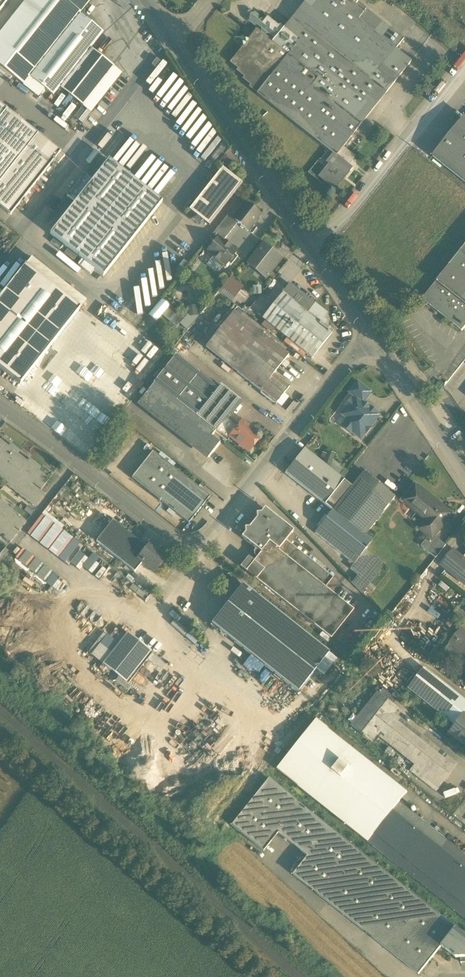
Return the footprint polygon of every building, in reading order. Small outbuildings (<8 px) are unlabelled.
[(2,69),(38,97),(44,89),(29,77),(79,14),(90,0),(26,0),(0,33),(0,67),(2,69)] [(8,0),(0,0),(0,11),(8,0)] [(291,19),(354,69),(380,38),(358,20),(366,10),(353,0),(306,0),(291,19)] [(403,39),(366,10),(358,20),(380,38),(395,50),(403,39)] [(103,33),(79,14),(29,77),(44,89),(53,96),(59,88),(90,49),(103,33)] [(261,29),(260,33),(271,42),(283,28),(280,25),(277,26),(268,19),(266,17),(256,21),(257,21),(255,25),(261,29)] [(291,19),(283,28),(301,42),(290,56),(317,78),(311,86),(361,125),(410,62),(395,50),(380,38),(354,69),(291,19)] [(287,55),(290,56),(301,42),(283,28),(271,42),(287,55)] [(287,55),(271,42),(260,33),(256,30),(255,30),(247,40),(244,40),(245,43),(242,43),(242,47),(231,60),(232,60),(231,62),(239,68),(237,70),(245,76),(244,78),(251,84),(250,86),(258,92),(287,55)] [(121,73),(90,49),(59,88),(90,113),(121,73)] [(340,150),(361,125),(311,86),(317,78),(290,56),(287,55),(258,92),(256,94),(333,155),(335,157),(336,156),(340,150)] [(151,65),(156,68),(160,62),(156,59),(154,62),(151,65)] [(7,110),(0,118),(0,207),(10,215),(54,160),(60,152),(7,110)] [(464,183),(464,118),(464,117),(433,157),(464,183)] [(336,156),(348,166),(353,160),(340,150),(336,156)] [(64,156),(60,152),(54,160),(58,164),(64,156)] [(319,178),(334,190),(351,169),(348,166),(336,156),(335,157),(333,155),(327,163),(329,165),(319,178)] [(77,256),(81,260),(94,270),(103,277),(161,202),(108,160),(92,181),(84,175),(66,197),(74,203),(50,235),(54,238),(63,245),(68,249),(77,256)] [(189,210),(195,215),(202,221),(209,226),(242,184),(222,168),(189,210)] [(237,223),(248,231),(261,215),(245,203),(232,219),(237,223)] [(199,225),(202,221),(195,215),(192,220),(199,225)] [(221,233),(226,237),(237,223),(232,219),(228,215),(217,230),(221,233)] [(209,239),(214,243),(221,233),(217,230),(209,239)] [(223,266),(225,267),(227,264),(230,266),(237,258),(234,256),(237,252),(223,241),(226,237),(221,233),(214,243),(206,252),(212,258),(223,266)] [(50,243),(60,250),(63,245),(54,238),(50,243)] [(264,278),(265,279),(282,258),(264,244),(247,265),(255,271),(256,270),(265,277),(264,278)] [(64,253),(73,261),(77,256),(68,249),(64,253)] [(461,251),(423,300),(462,331),(464,328),(464,254),(461,251)] [(25,266),(3,294),(0,292),(0,369),(20,385),(80,310),(86,301),(31,258),(25,266)] [(212,258),(206,266),(217,274),(223,266),(212,258)] [(90,275),(94,270),(81,260),(77,265),(90,275)] [(176,270),(181,273),(188,264),(183,260),(176,270)] [(244,287),(230,277),(221,288),(235,299),(244,287)] [(262,319),(265,322),(262,326),(271,333),(274,329),(285,338),(290,331),(286,328),(293,319),(297,322),(305,312),(307,313),(314,304),(289,284),(262,319)] [(235,299),(221,288),(218,292),(231,303),(235,299)] [(327,315),(314,304),(307,313),(324,327),(328,323),(324,319),(327,315)] [(169,307),(161,316),(176,328),(179,325),(184,319),(169,307)] [(205,348),(260,391),(273,375),(289,356),(233,312),(205,348)] [(285,338),(312,359),(332,333),(324,327),(307,313),(305,312),(297,322),(293,319),(286,328),(290,331),(285,338)] [(184,319),(179,325),(187,331),(198,316),(190,317),(187,315),(184,319)] [(141,348),(147,351),(150,345),(144,342),(141,348)] [(176,354),(171,361),(194,379),(195,378),(214,393),(218,388),(176,354)] [(195,378),(194,379),(171,361),(153,384),(176,402),(195,417),(215,432),(226,419),(240,401),(220,386),(218,388),(214,393),(195,378)] [(260,391),(276,404),(284,394),(289,388),(273,375),(260,391)] [(355,399),(362,404),(370,393),(356,382),(348,393),(355,399)] [(139,403),(208,458),(219,444),(211,437),(215,432),(195,417),(176,402),(154,384),(139,403)] [(284,394),(276,404),(281,407),(288,398),(284,394)] [(351,433),(360,440),(364,434),(365,434),(370,428),(369,428),(378,416),(375,414),(376,413),(369,408),(368,409),(362,404),(355,399),(352,402),(350,400),(345,406),(347,408),(341,416),(347,420),(342,427),(350,433),(351,433)] [(215,432),(227,442),(230,437),(230,436),(237,427),(226,419),(215,432)] [(243,442),(251,449),(257,441),(259,441),(262,438),(261,434),(258,431),(256,431),(253,429),(251,429),(243,423),(241,423),(237,428),(237,427),(230,436),(230,437),(241,445),(243,442)] [(8,484),(7,486),(34,508),(43,497),(30,487),(32,484),(40,490),(49,480),(38,471),(40,468),(29,460),(27,463),(17,455),(19,452),(10,445),(8,448),(0,441),(0,478),(8,484)] [(243,442),(241,445),(249,452),(251,449),(243,442)] [(285,473),(332,511),(352,487),(304,449),(285,473)] [(131,479),(188,524),(210,497),(153,452),(131,479)] [(60,464),(55,460),(50,466),(55,470),(60,464)] [(364,472),(352,487),(332,511),(332,512),(364,537),(364,536),(395,497),(364,472)] [(429,538),(432,540),(435,537),(452,515),(443,507),(442,508),(436,504),(437,502),(415,485),(401,503),(402,503),(404,500),(425,517),(426,516),(432,521),(422,532),(429,538)] [(418,529),(422,532),(432,521),(426,516),(425,517),(404,500),(402,503),(424,521),(418,529)] [(10,543),(16,535),(11,531),(14,528),(19,532),(26,523),(20,518),(19,520),(15,517),(17,516),(0,502),(0,536),(2,535),(5,537),(3,539),(10,543)] [(34,511),(28,506),(24,511),(30,516),(34,511)] [(333,578),(286,541),(291,534),(290,530),(267,511),(262,511),(243,535),(244,540),(255,549),(260,553),(257,558),(253,562),(246,572),(331,639),(354,610),(325,588),(333,578)] [(371,542),(364,536),(364,537),(332,512),(315,533),(353,564),(350,569),(358,575),(369,584),(385,564),(364,550),(371,542)] [(83,547),(41,514),(27,533),(68,566),(70,563),(79,571),(89,559),(79,552),(83,547)] [(96,542),(135,573),(142,563),(137,559),(146,548),(112,522),(96,542)] [(421,547),(436,558),(446,546),(435,537),(432,540),(429,538),(421,547)] [(142,563),(153,572),(156,571),(166,559),(165,556),(151,545),(149,545),(146,548),(137,559),(142,563)] [(54,573),(22,549),(14,559),(46,584),(54,573)] [(440,565),(451,573),(463,558),(453,550),(440,565)] [(246,572),(253,562),(248,557),(240,567),(246,572)] [(464,585),(464,563),(462,560),(464,559),(463,558),(451,573),(451,574),(464,585)] [(361,593),(369,584),(358,575),(351,583),(361,593)] [(225,635),(298,693),(316,669),(324,675),(337,659),(329,653),(250,591),(242,585),(211,624),(219,630),(222,632),(225,635)] [(464,619),(464,613),(459,608),(456,612),(464,619)] [(461,629),(449,644),(464,657),(464,632),(461,629)] [(119,644),(111,653),(103,664),(126,683),(151,652),(127,633),(119,644)] [(107,635),(100,644),(111,653),(119,644),(107,635)] [(98,661),(103,664),(111,653),(107,650),(100,644),(91,655),(98,661)] [(449,644),(442,653),(458,666),(464,657),(449,644)] [(409,688),(433,707),(448,688),(424,669),(409,688)] [(448,688),(433,707),(450,721),(456,725),(456,726),(464,714),(464,702),(448,688)] [(379,695),(393,706),(397,700),(383,689),(379,695)] [(372,741),(380,731),(393,714),(397,709),(393,706),(379,695),(378,694),(353,726),(372,741)] [(457,765),(393,714),(380,731),(387,736),(385,739),(417,765),(411,772),(436,791),(457,765)] [(464,714),(456,726),(456,725),(449,734),(464,745),(464,714)] [(344,824),(399,867),(424,836),(439,848),(446,840),(431,828),(423,821),(399,802),(407,792),(316,719),(276,769),(345,823),(344,824)] [(380,731),(372,741),(375,744),(381,736),(385,739),(387,736),(380,731)] [(293,875),(325,901),(363,854),(269,779),(231,826),(264,851),(278,833),(308,857),(293,875)] [(446,840),(439,848),(424,836),(399,867),(464,919),(464,855),(446,840)] [(419,975),(441,947),(456,928),(363,854),(325,901),(419,975)] [(456,928),(441,947),(456,958),(461,958),(461,963),(464,963),(464,935),(456,928)]
